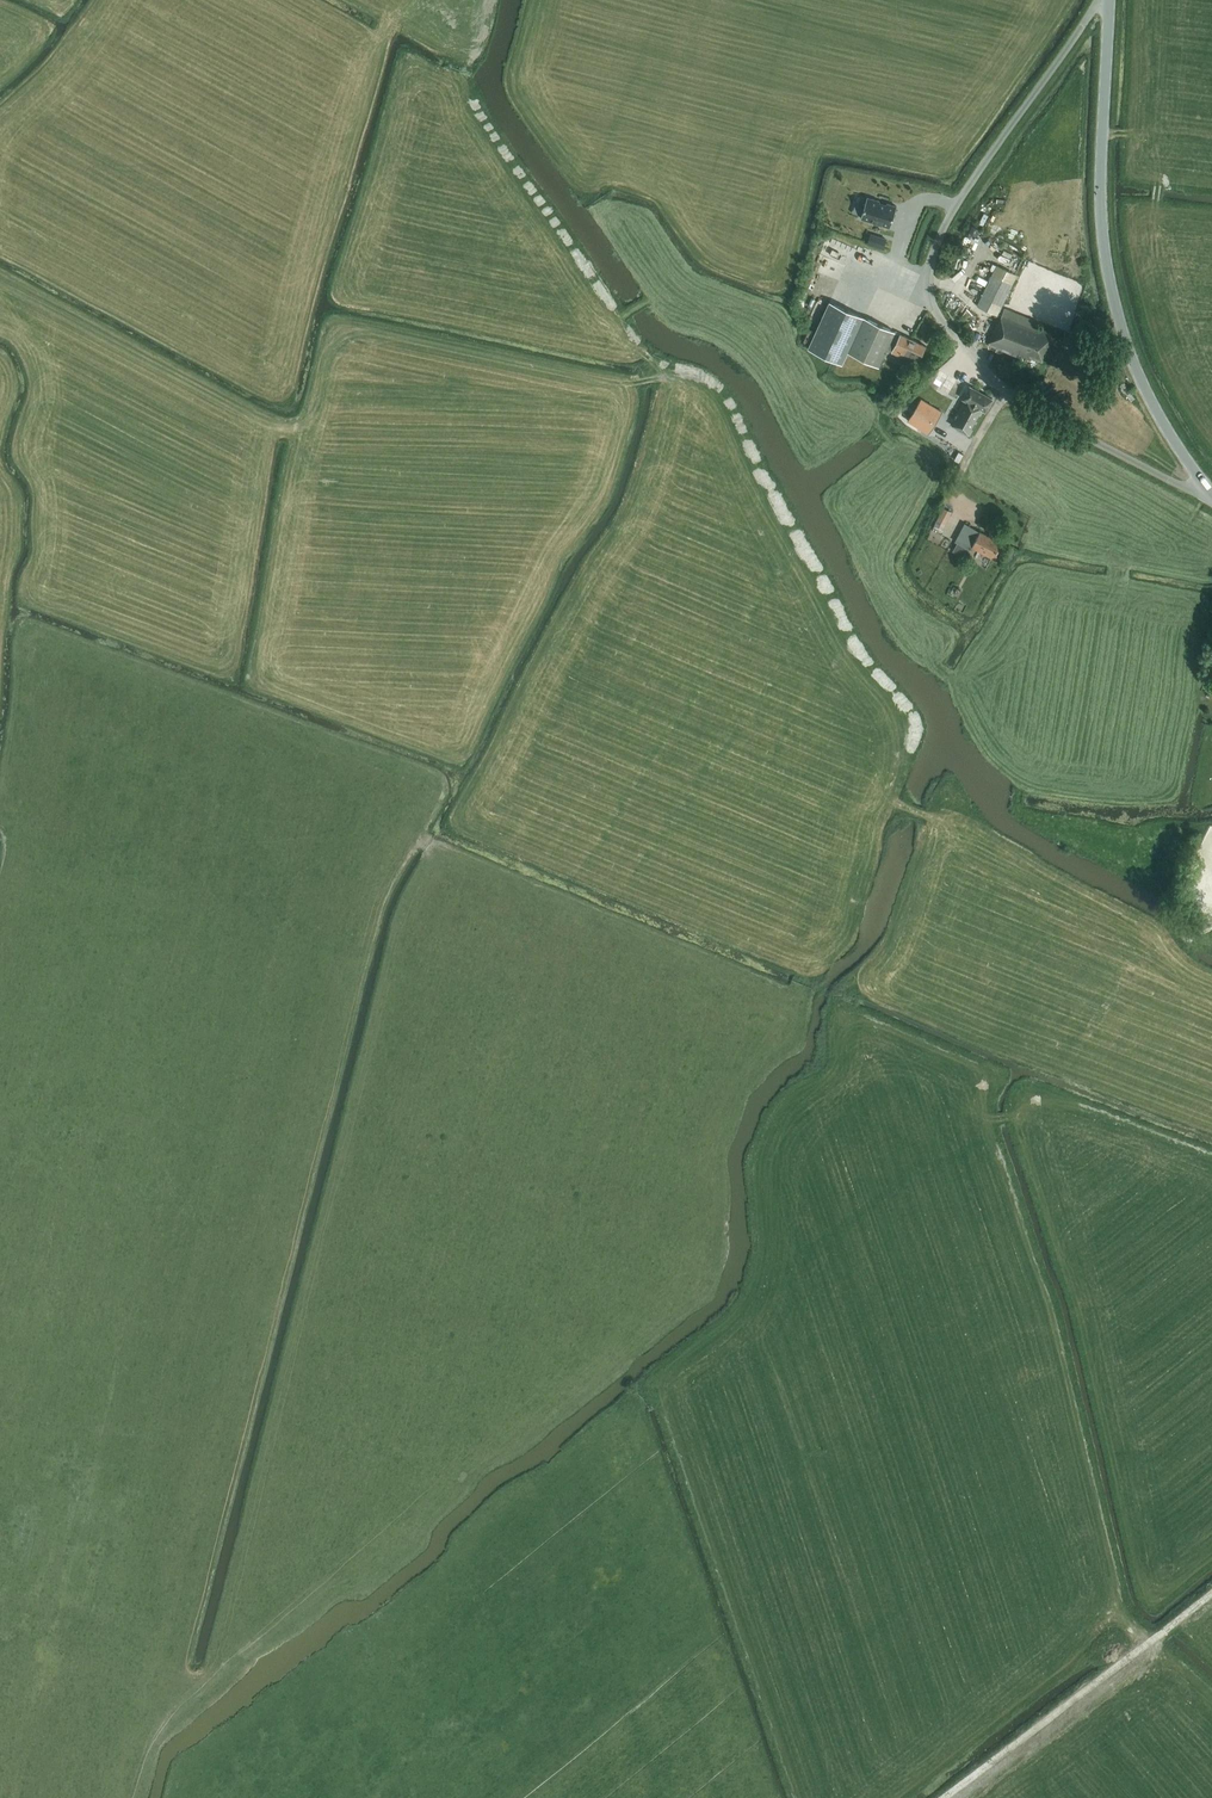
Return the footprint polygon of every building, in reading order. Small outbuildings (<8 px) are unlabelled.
[(896,206),(867,197),(861,218),(890,227),(896,206)] [(871,234),(868,243),(883,248),(886,239),(871,234)] [(992,275),(977,305),(997,315),(1012,285),(992,275)] [(848,352),(864,317),(830,301),(809,348),(842,363),(848,352)] [(961,319),(968,309),(961,303),(953,313),(961,319)] [(998,323),(997,323),(990,340),(987,339),(986,342),(989,343),(988,345),(1030,362),(1031,359),(1032,357),(1042,362),(1054,334),(1042,329),(1041,332),(1036,330),(1039,323),(1004,309),(1002,316),(1001,316),(998,323)] [(926,346),(881,325),(864,317),(848,352),(879,366),(887,350),(917,364),(919,360),(926,346)] [(948,372),(942,368),(937,376),(944,380),(948,372)] [(970,435),(982,415),(983,415),(993,398),(970,386),(963,398),(965,399),(951,423),(959,427),(959,428),(970,435)] [(921,399),(908,420),(929,432),(941,412),(921,399)] [(943,508),(935,525),(943,529),(951,512),(943,508)] [(996,560),(1005,544),(990,535),(989,536),(980,531),(979,531),(965,523),(956,541),(970,549),(972,546),(996,560)]
